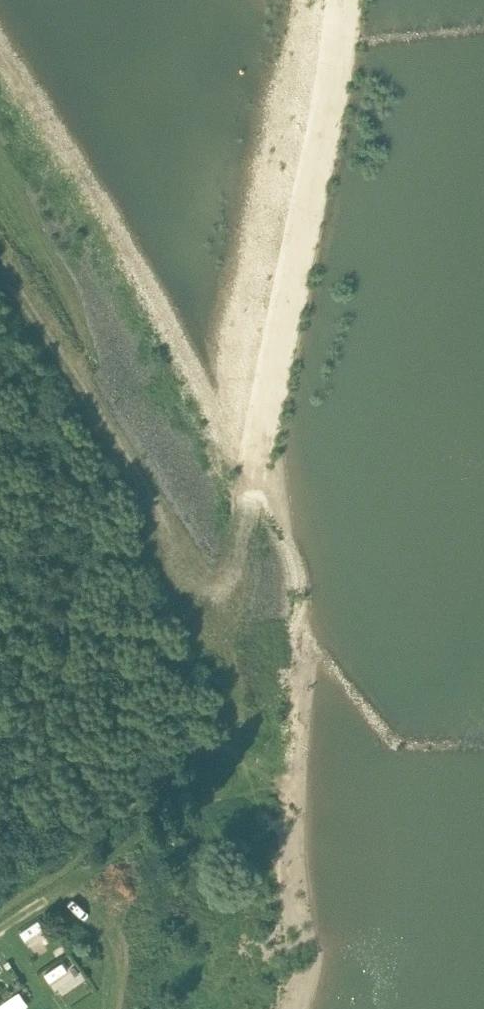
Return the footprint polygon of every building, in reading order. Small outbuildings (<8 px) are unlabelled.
[(19,927),(23,937),(42,929),(37,919),(19,927)] [(63,957),(43,970),(54,989),(75,976),(63,957)]
